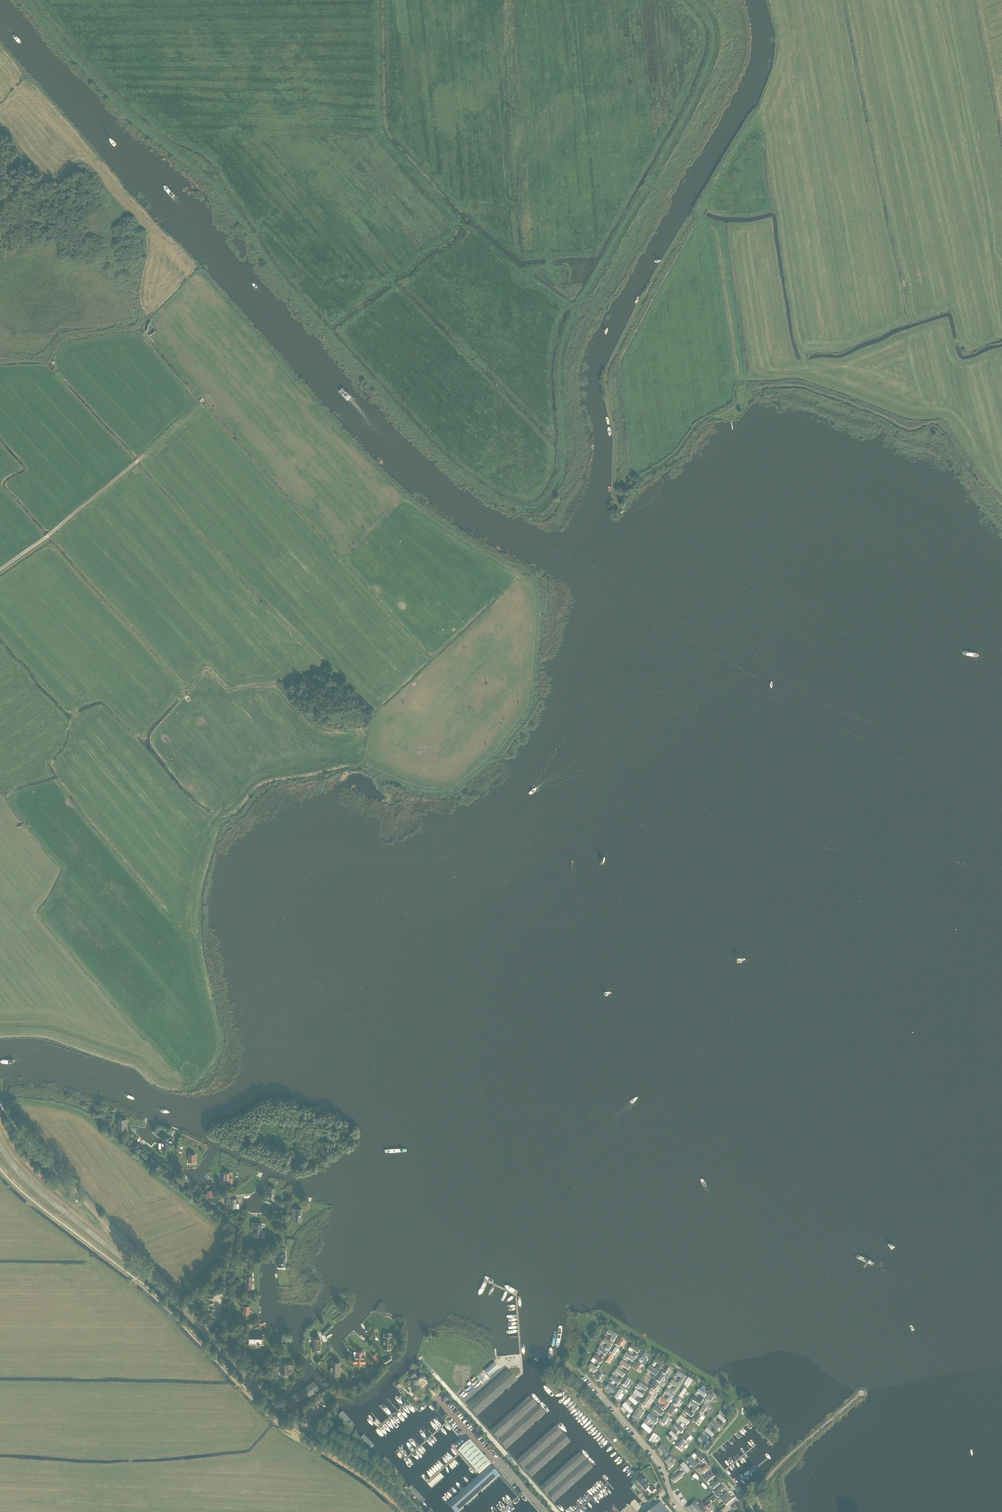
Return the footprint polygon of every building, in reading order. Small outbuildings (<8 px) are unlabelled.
[(125,1129),(125,1119),(119,1119),(119,1123),(117,1123),(117,1126),(120,1126),(120,1129),(125,1129)] [(169,1138),(169,1137),(161,1137),(161,1150),(169,1150),(169,1147),(171,1147),(174,1140),(169,1138)] [(230,1172),(223,1172),(223,1179),(220,1179),(220,1184),(226,1184),(226,1180),(228,1180),(228,1184),(233,1184),(233,1177),(230,1177),(230,1172)] [(236,1208),(237,1198),(227,1198),(226,1207),(230,1207),(236,1208)] [(301,1221),(302,1209),(292,1208),(291,1212),(292,1212),(292,1221),(301,1221)] [(284,1266),(284,1262),(286,1262),(286,1257),(284,1257),(285,1255),(284,1255),(284,1254),(282,1253),(282,1251),(278,1251),(278,1253),(278,1266),(284,1266)] [(612,1336),(610,1340),(614,1342),(618,1335),(608,1329),(606,1333),(612,1336)] [(264,1335),(246,1334),(246,1344),(264,1345),(264,1335)] [(391,1335),(383,1334),(382,1349),(390,1349),(391,1335)] [(607,1345),(605,1348),(609,1351),(614,1343),(604,1337),(604,1338),(602,1341),(607,1345)] [(617,1341),(615,1345),(619,1347),(624,1340),(620,1338),(619,1338),(618,1337),(616,1341),(617,1341)] [(320,1342),(320,1339),(313,1339),(313,1350),(320,1350),(320,1345),(322,1345),(323,1342),(320,1342)] [(641,1349),(632,1343),(629,1347),(638,1353),(641,1349)] [(605,1356),(607,1353),(600,1347),(597,1350),(605,1356)] [(642,1361),(647,1354),(643,1352),(641,1351),(638,1356),(639,1357),(638,1359),(642,1361)] [(362,1352),(356,1352),(356,1357),(353,1357),(353,1363),(356,1363),(356,1364),(361,1364),(361,1363),(364,1363),(364,1357),(362,1357),(362,1352)] [(633,1362),(635,1359),(626,1352),(624,1356),(633,1362)] [(595,1355),(593,1358),(600,1364),(603,1361),(595,1355)] [(659,1372),(665,1363),(656,1358),(653,1361),(658,1365),(656,1368),(656,1369),(655,1369),(659,1372)] [(628,1370),(631,1366),(622,1360),(619,1363),(628,1370)] [(292,1374),(292,1371),(289,1371),(289,1366),(293,1366),(293,1361),(288,1361),(288,1363),(281,1363),(281,1373),(292,1374)] [(341,1361),(329,1361),(329,1375),(340,1375),(341,1361)] [(637,1371),(642,1364),(638,1361),(637,1363),(635,1362),(634,1364),(631,1367),(637,1371)] [(598,1369),(591,1363),(589,1366),(595,1372),(598,1369)] [(500,1370),(495,1364),(485,1372),(490,1379),(500,1370)] [(665,1375),(670,1366),(666,1364),(665,1366),(664,1366),(662,1369),(663,1370),(662,1373),(665,1375)] [(623,1378),(625,1374),(617,1368),(615,1371),(623,1378)] [(477,1416),(517,1380),(516,1379),(508,1369),(467,1404),(477,1416)] [(681,1378),(677,1383),(681,1386),(687,1377),(678,1370),(675,1374),(681,1378)] [(416,1373),(413,1372),(410,1375),(409,1379),(413,1383),(412,1383),(413,1384),(411,1385),(418,1393),(430,1382),(423,1375),(421,1376),(420,1377),(416,1373)] [(660,1383),(665,1376),(661,1373),(656,1380),(660,1383)] [(643,1377),(651,1383),(653,1380),(645,1374),(643,1377)] [(618,1385),(621,1382),(612,1376),(610,1379),(618,1385)] [(692,1380),(689,1377),(684,1385),(688,1387),(692,1380)] [(311,1382),(317,1390),(320,1389),(314,1380),(311,1382)] [(655,1391),(659,1384),(656,1382),(656,1381),(655,1380),(651,1386),(652,1387),(651,1388),(655,1391)] [(675,1387),(671,1392),(675,1395),(681,1386),(672,1380),(669,1384),(675,1387)] [(640,1381),(637,1385),(646,1391),(649,1388),(640,1381)] [(309,1383),(315,1392),(317,1390),(311,1382),(309,1383)] [(307,1385),(313,1393),(315,1392),(309,1383),(307,1385)] [(405,1388),(400,1383),(396,1387),(401,1392),(405,1388)] [(614,1394),(616,1390),(608,1384),(606,1387),(614,1394)] [(305,1386),(311,1395),(313,1393),(307,1385),(305,1386)] [(435,1388),(434,1388),(431,1385),(429,1387),(431,1389),(427,1392),(431,1397),(438,1391),(435,1388)] [(303,1388),(308,1396),(311,1395),(305,1386),(303,1388)] [(300,1390),(306,1398),(308,1396),(303,1388),(300,1390)] [(617,1400),(623,1391),(620,1389),(614,1397),(617,1400)] [(668,1396),(666,1400),(670,1402),(675,1396),(666,1389),(664,1393),(668,1396)] [(699,1389),(697,1393),(705,1398),(707,1394),(699,1389)] [(298,1391),(304,1400),(306,1398),(300,1390),(298,1391)] [(642,1398),(644,1395),(636,1390),(634,1392),(642,1398)] [(296,1393),(302,1401),(304,1400),(298,1391),(296,1393)] [(711,1391),(704,1401),(708,1403),(710,1401),(711,1402),(716,1394),(713,1392),(713,1393),(711,1391)] [(294,1394),(299,1403),(302,1401),(296,1393),(294,1394)] [(652,1396),(648,1393),(640,1404),(645,1407),(652,1396)] [(291,1396),(297,1404),(299,1403),(294,1394),(291,1396)] [(289,1397),(295,1406),(297,1404),(291,1396),(289,1397)] [(694,1396),(691,1400),(700,1405),(705,1399),(701,1396),(699,1399),(694,1396)] [(287,1399),(293,1407),(295,1406),(289,1397),(287,1399)] [(506,1448),(545,1413),(530,1397),(491,1431),(506,1448)] [(638,1403),(631,1397),(629,1399),(636,1405),(638,1403)] [(670,1404),(661,1397),(659,1401),(664,1405),(661,1409),(663,1410),(665,1409),(670,1404)] [(290,1409),(293,1407),(287,1399),(285,1400),(290,1409)] [(699,1406),(691,1401),(689,1404),(693,1407),(692,1408),(693,1409),(691,1411),(694,1413),(699,1406)] [(723,1406),(727,1411),(723,1415),(727,1418),(728,1419),(735,1412),(734,1411),(735,1411),(727,1403),(723,1406)] [(704,1405),(699,1412),(703,1414),(708,1407),(704,1405)] [(656,1406),(653,1409),(661,1416),(664,1412),(656,1406)] [(356,1433),(361,1429),(342,1407),(338,1410),(352,1428),(356,1433)] [(645,1411),(638,1407),(631,1418),(638,1422),(645,1411)] [(692,1418),(694,1415),(686,1409),(684,1412),(692,1418)] [(650,1413),(647,1417),(655,1425),(658,1421),(659,1419),(657,1417),(656,1419),(650,1413)] [(664,1425),(669,1417),(667,1416),(668,1415),(665,1413),(660,1421),(661,1422),(661,1423),(664,1425)] [(695,1416),(692,1420),(694,1421),(697,1423),(702,1416),(699,1414),(696,1417),(695,1416)] [(717,1416),(720,1420),(718,1423),(721,1426),(724,1423),(723,1423),(726,1420),(720,1414),(717,1416)] [(690,1421),(681,1415),(679,1418),(687,1425),(690,1421)] [(717,1430),(720,1427),(713,1420),(710,1423),(717,1430)] [(649,1434),(652,1431),(644,1424),(642,1428),(649,1434)] [(681,1434),(684,1431),(676,1424),(673,1427),(681,1434)] [(556,1426),(526,1453),(517,1461),(531,1477),(570,1442),(556,1426)] [(707,1428),(705,1430),(712,1438),(714,1435),(707,1428)] [(658,1437),(659,1437),(661,1433),(655,1430),(651,1439),(656,1442),(658,1437)] [(678,1438),(671,1431),(669,1433),(666,1436),(670,1440),(673,1437),(675,1440),(676,1440),(677,1440),(676,1439),(678,1438)] [(692,1438),(687,1433),(682,1440),(685,1442),(688,1439),(690,1441),(692,1438)] [(370,1447),(373,1445),(364,1435),(361,1437),(370,1447)] [(701,1436),(699,1439),(706,1445),(703,1449),(705,1450),(711,1444),(701,1436)] [(680,1450),(685,1444),(681,1441),(676,1447),(680,1450)] [(479,1474),(490,1464),(470,1442),(459,1452),(479,1474)] [(705,1458),(698,1450),(694,1454),(702,1461),(705,1458)] [(580,1453),(579,1453),(541,1487),(554,1502),(593,1467),(580,1453)] [(670,1455),(665,1461),(671,1467),(675,1464),(672,1462),(674,1459),(670,1455)] [(396,1470),(396,1469),(385,1457),(382,1460),(393,1472),(394,1472),(395,1474),(397,1472),(398,1471),(396,1470)] [(691,1472),(684,1464),(680,1467),(687,1475),(691,1472)] [(695,1469),(701,1475),(709,1469),(706,1465),(702,1469),(701,1467),(699,1468),(698,1466),(695,1469)] [(491,1466),(448,1504),(454,1511),(459,1511),(499,1476),(491,1466)] [(707,1483),(715,1476),(712,1472),(704,1479),(707,1483)] [(683,1477),(680,1473),(672,1479),(674,1483),(683,1477)] [(652,1493),(656,1490),(643,1476),(637,1481),(646,1491),(649,1489),(652,1493)] [(712,1490),(720,1484),(718,1481),(710,1487),(712,1490)] [(422,1503),(425,1500),(411,1485),(408,1488),(422,1503)] [(725,1488),(722,1485),(714,1492),(717,1495),(716,1495),(718,1498),(719,1497),(720,1499),(723,1496),(721,1495),(723,1494),(721,1492),(725,1488)] [(726,1505),(733,1499),(728,1493),(720,1499),(726,1505)] [(687,1508),(691,1511),(711,1511),(712,1511),(712,1506),(711,1505),(711,1504),(709,1502),(704,1506),(701,1502),(699,1504),(696,1500),(694,1502),(687,1508)] [(660,1504),(650,1511),(667,1511),(660,1504)]
